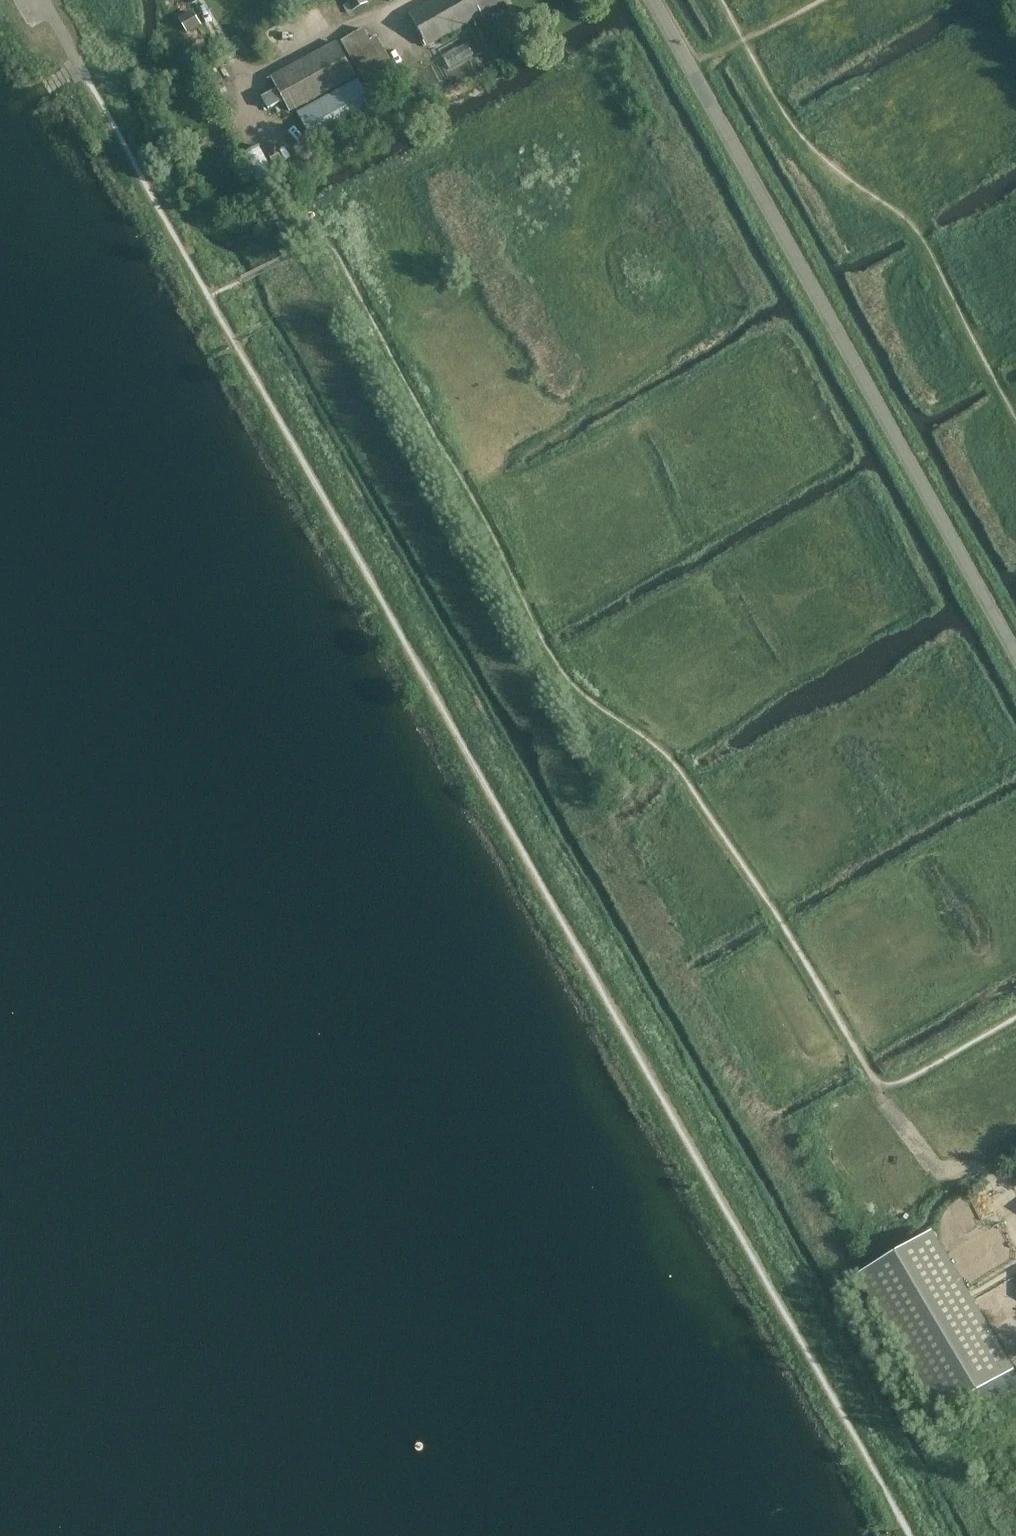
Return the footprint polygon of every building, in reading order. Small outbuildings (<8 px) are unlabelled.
[(354,11),(370,2),(368,0),(348,0),(354,11)] [(409,14),(426,46),(504,2),(503,0),(434,0),(409,14)] [(193,10),(176,19),(184,34),(201,25),(193,10)] [(357,78),(360,83),(394,66),(377,35),(370,38),(363,27),(337,42),(355,76),(356,78),(357,78)] [(355,76),(337,42),(336,42),(271,78),(276,87),(260,96),(268,110),(284,101),(290,112),(355,76)] [(219,73),(205,79),(217,106),(231,100),(219,73)] [(357,78),(356,78),(297,111),(315,145),(375,111),(360,83),(357,78)] [(259,147),(244,155),(260,187),(275,179),(259,147)] [(856,1275),(943,1415),(1015,1375),(1015,1374),(928,1230),(856,1275)]
